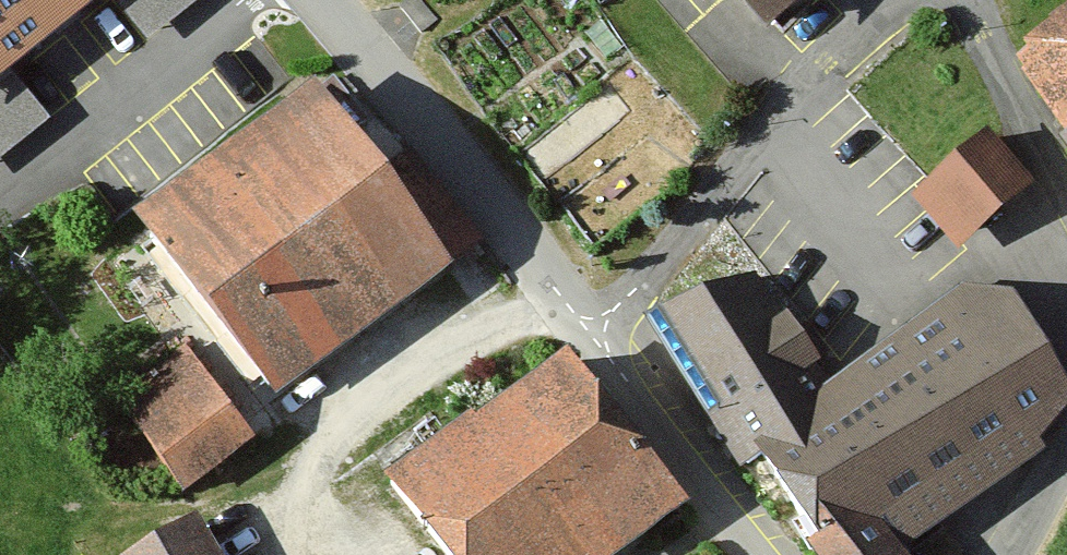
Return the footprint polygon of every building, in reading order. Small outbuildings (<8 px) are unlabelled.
[(107,0),(0,0),(0,85),(107,0)] [(788,33),(825,0),(758,0),(788,33)] [(1023,52),(1066,115),(1066,22),(1023,52)] [(334,81),(153,216),(287,393),(467,259),(334,81)] [(1003,133),(924,194),(972,255),(1050,194),(1003,133)] [(650,319),(738,475),(803,554),(917,554),(915,553),(1066,425),(1066,363),(1008,292),(971,284),(843,370),(796,309),(778,273),(650,319)] [(190,343),(118,393),(190,494),(262,444),(190,343)] [(404,478),(459,554),(635,554),(702,508),(588,348),(404,478)] [(140,554),(230,554),(206,515),(140,554)]
